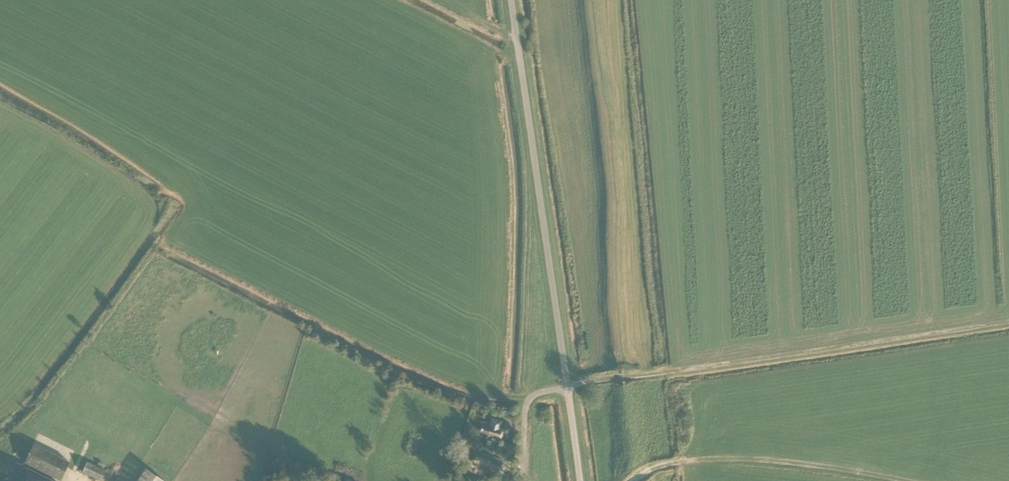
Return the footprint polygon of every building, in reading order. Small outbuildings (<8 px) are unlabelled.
[(479,433),(488,436),(486,440),(499,443),(503,428),(500,427),(502,421),(491,419),(489,424),(482,422),(479,433)] [(34,444),(25,463),(61,480),(70,462),(34,444)] [(487,467),(486,470),(498,474),(503,461),(474,450),(470,461),(487,467)] [(82,471),(101,480),(106,470),(87,461),(82,471)] [(24,467),(16,480),(54,480),(24,467)] [(145,468),(137,480),(164,480),(145,468)]
